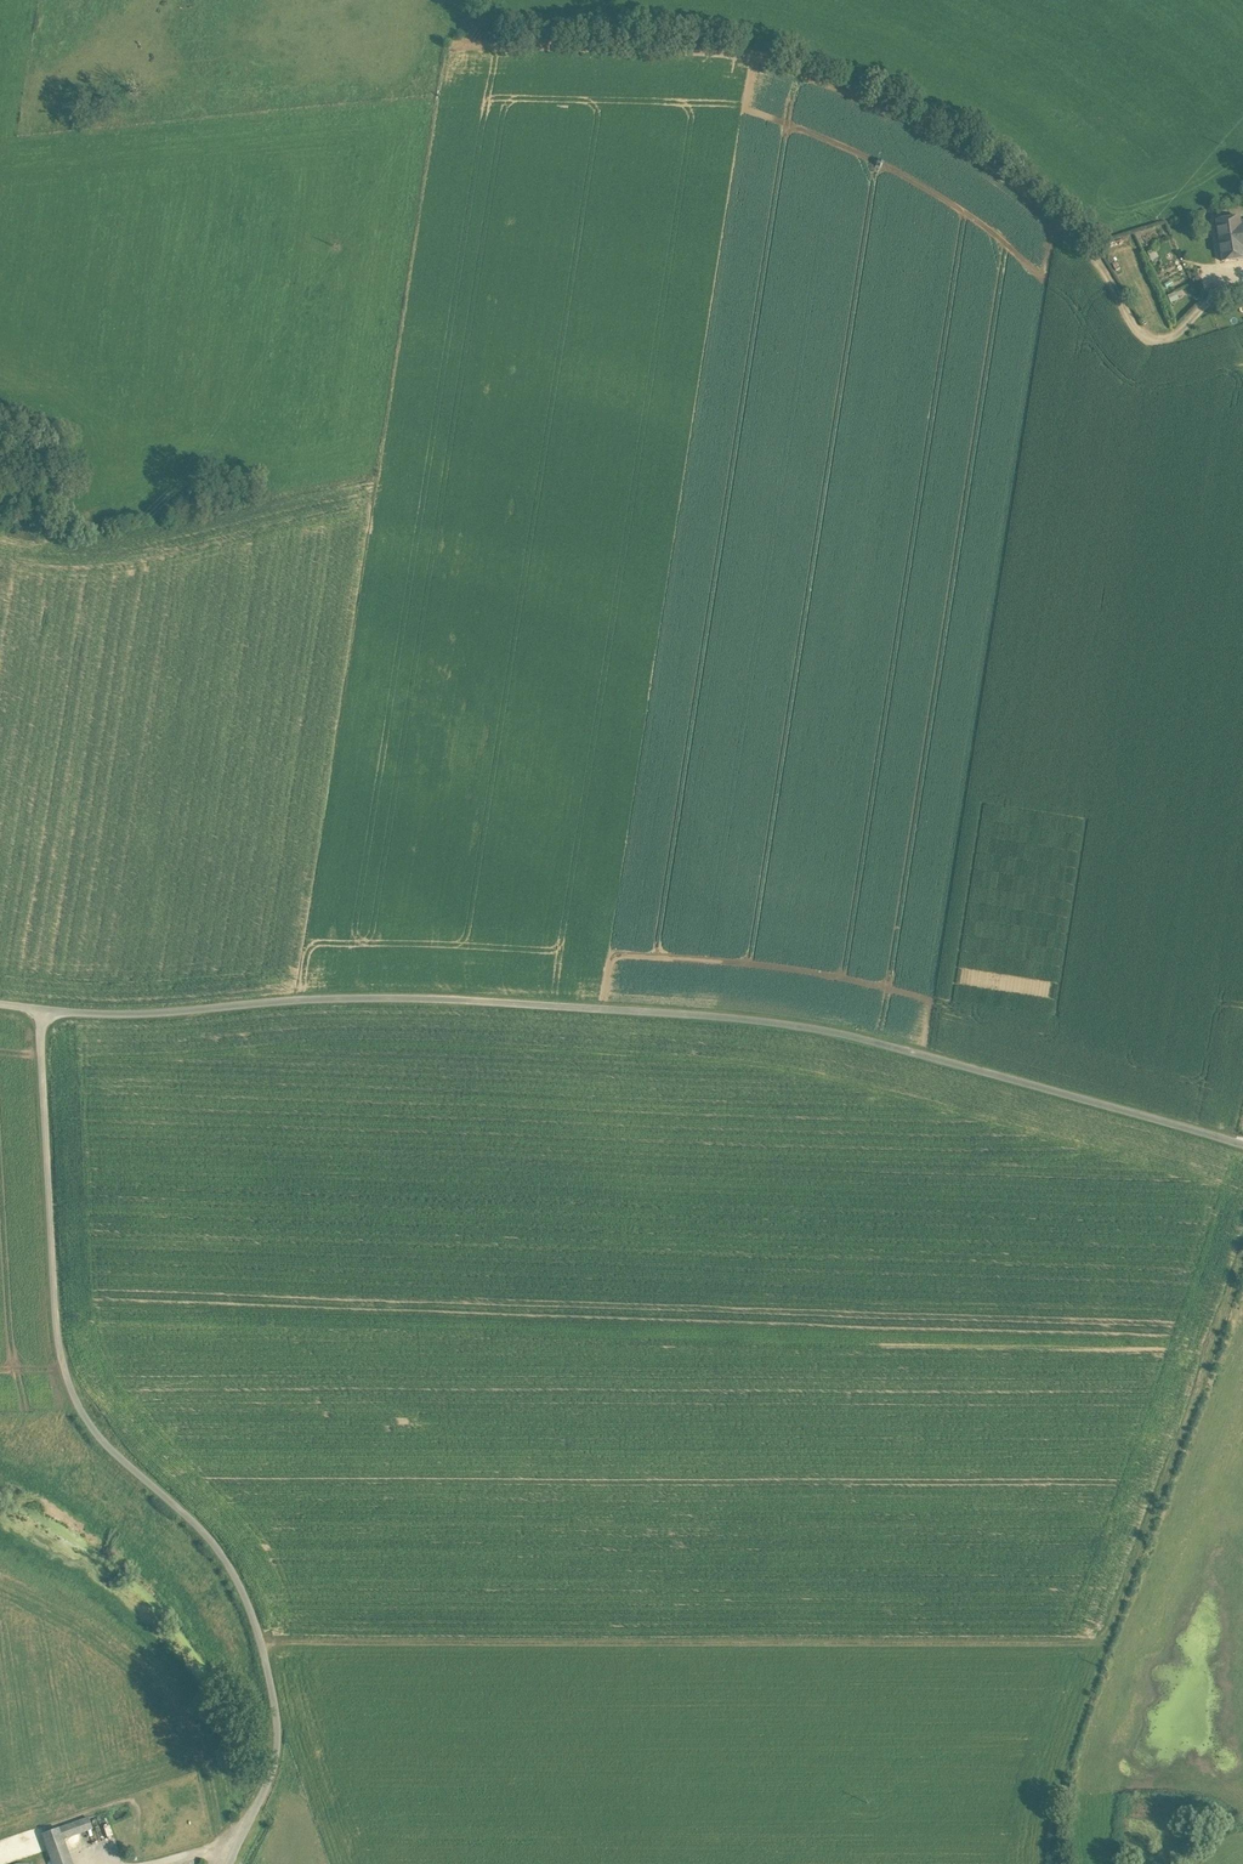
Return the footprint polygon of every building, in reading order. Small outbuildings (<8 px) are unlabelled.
[(1241,221),(1240,217),(1217,220),(1223,261),(1242,258),(1242,221),(1241,221)] [(88,1818),(59,1828),(62,1839),(92,1828),(88,1818)] [(62,1839),(59,1828),(42,1834),(53,1863),(71,1863),(62,1839)]
